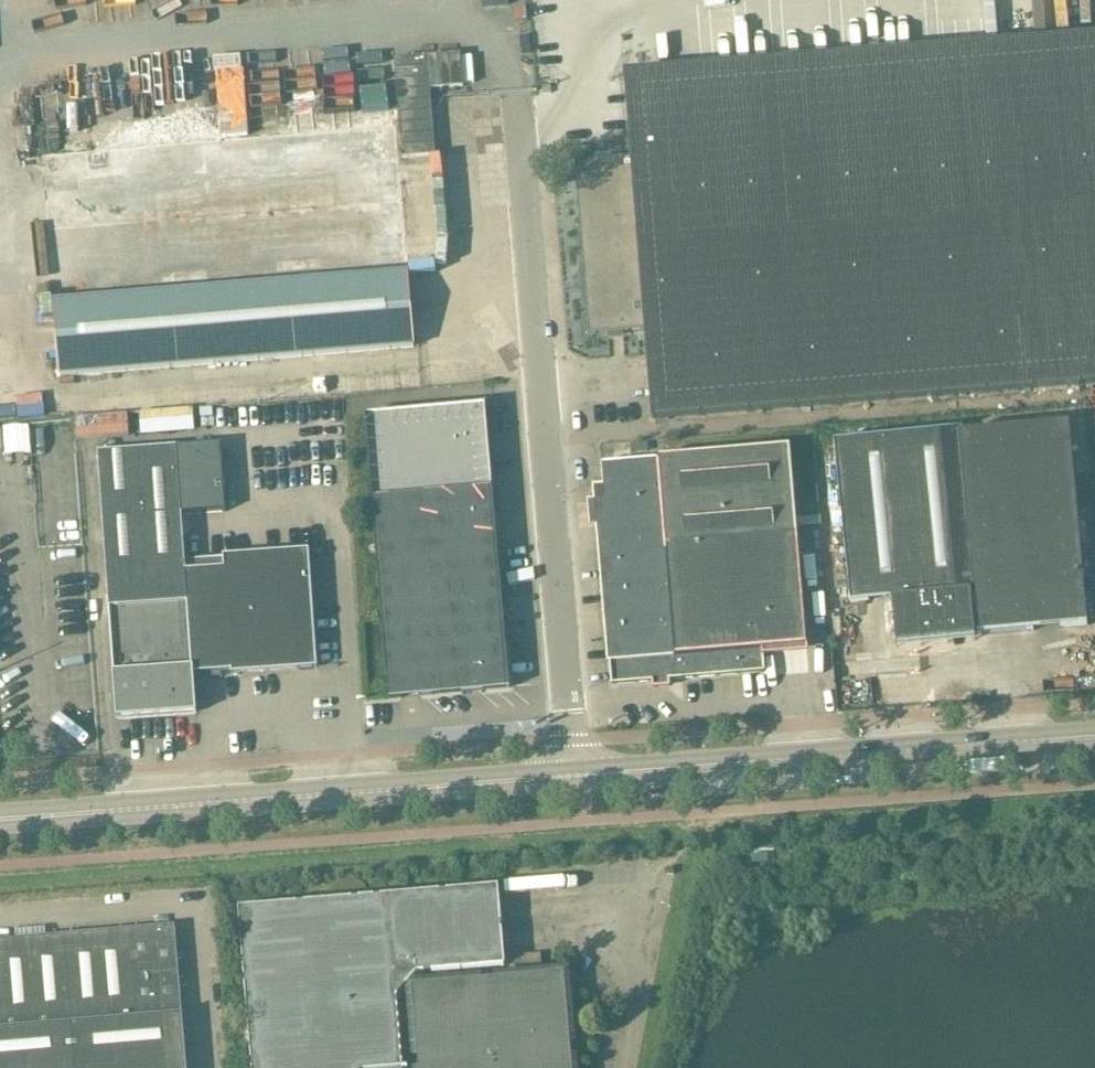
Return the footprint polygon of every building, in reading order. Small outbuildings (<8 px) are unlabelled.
[(625,79),(631,158),(575,163),(588,336),(645,331),(652,420),(1094,385),(1094,41),(625,79)] [(461,55),(394,60),(398,106),(431,104),(430,91),(462,88),(461,55)] [(215,103),(185,104),(186,137),(216,137),(215,103)] [(402,159),(436,157),(431,104),(398,106),(402,159)] [(349,270),(420,265),(417,237),(347,243),(349,270)] [(408,272),(54,302),(60,377),(414,348),(408,272)] [(390,699),(509,689),(499,578),(492,489),(485,407),(365,417),(372,500),(373,500),(390,699)] [(959,430),(936,433),(948,594),(973,592),(977,638),(1087,627),(1069,427),(966,436),(960,437),(959,430)] [(914,435),(834,444),(850,605),(948,594),(936,433),(914,435)] [(177,449),(98,454),(117,719),(196,713),(194,674),(231,672),(232,674),(317,668),(309,551),(185,560),(182,515),(227,512),(222,444),(177,448),(177,449)] [(603,487),(593,487),(608,664),(610,663),(612,686),(669,681),(682,680),(764,673),(762,651),(807,648),(806,645),(796,537),(788,449),(658,460),(601,465),(603,487)] [(971,595),(893,603),(897,648),(976,640),(971,595)] [(252,1067),(403,1067),(398,999),(418,975),(505,967),(504,954),(526,950),(523,974),(582,985),(590,932),(590,916),(595,916),(600,886),(499,893),(499,888),(239,910),(252,1067)] [(175,927),(0,942),(0,1067),(187,1067),(175,927)]
